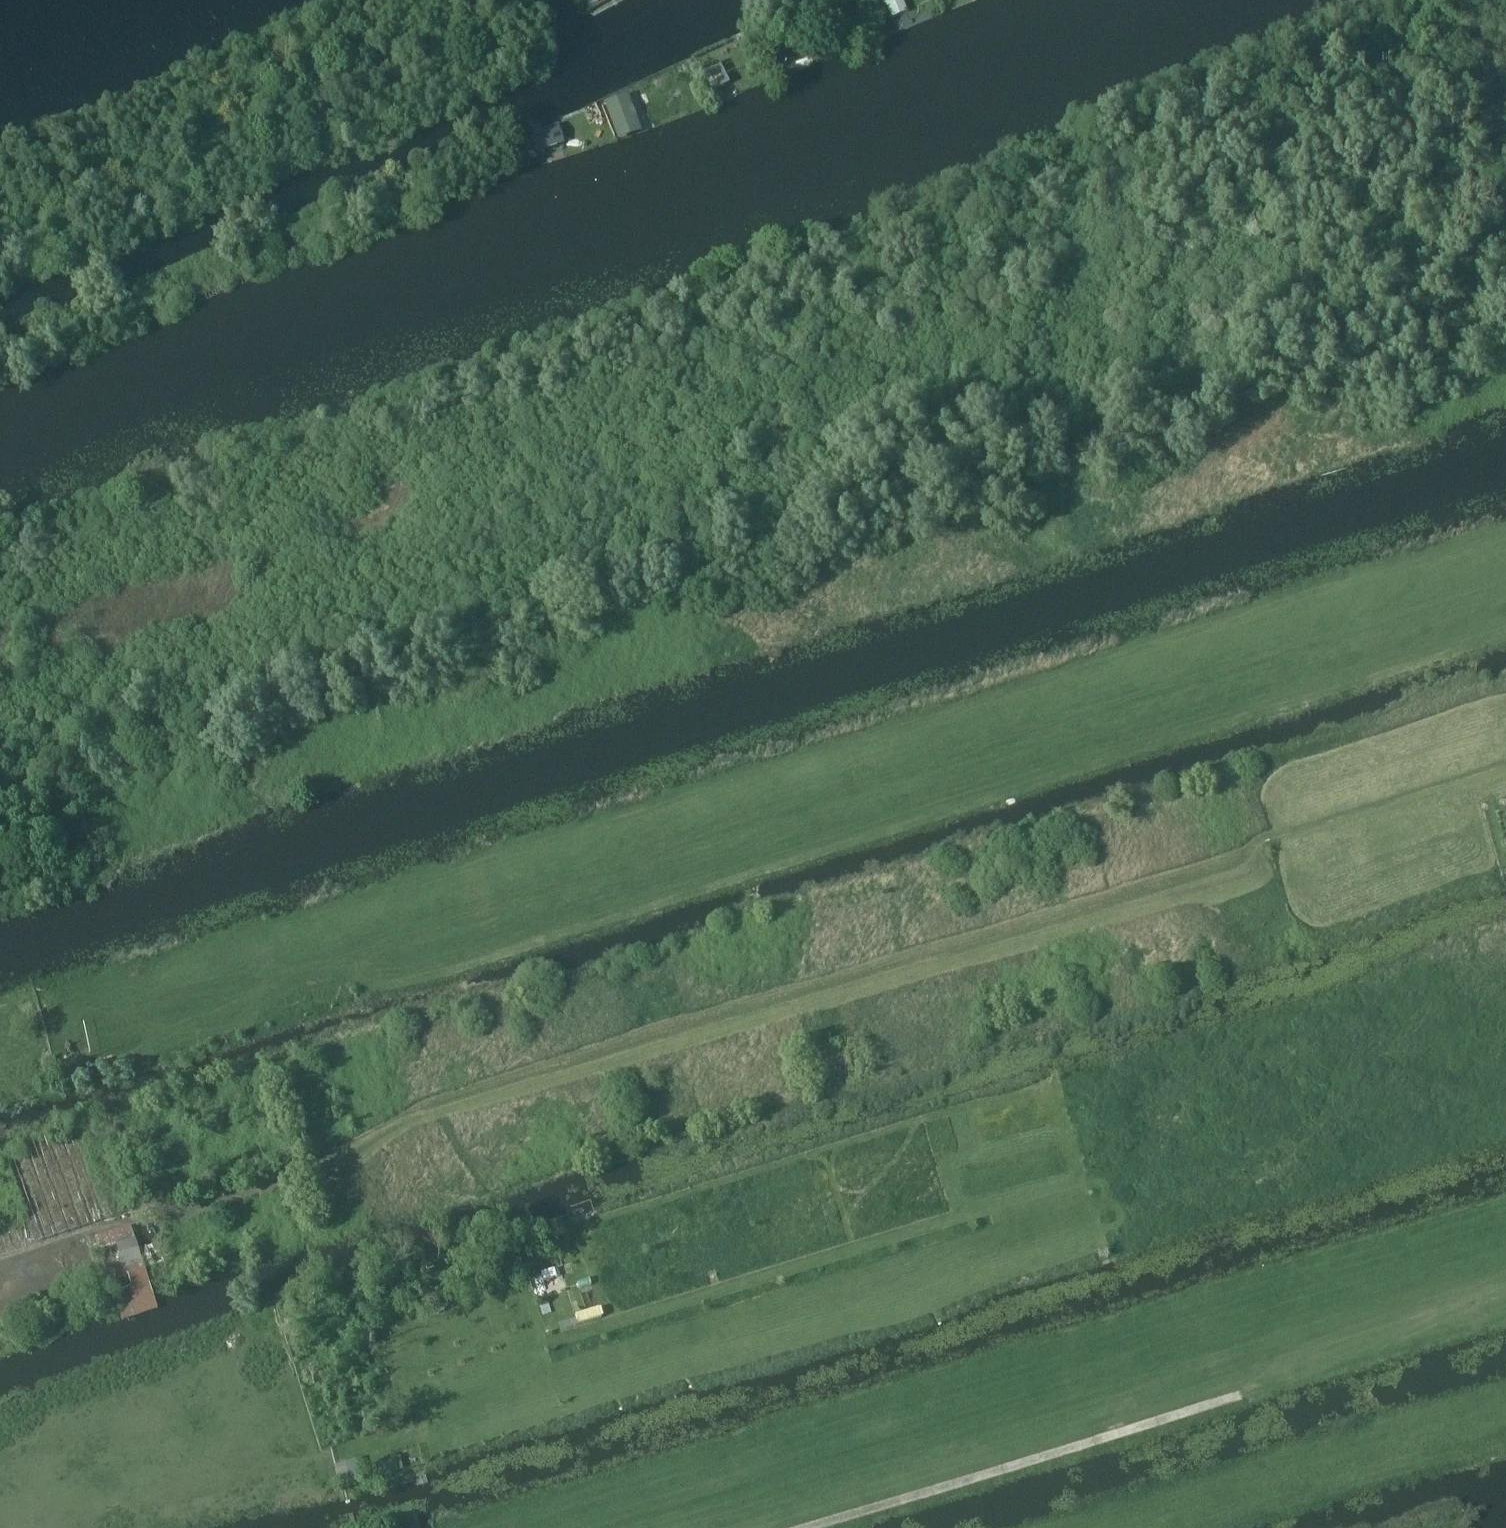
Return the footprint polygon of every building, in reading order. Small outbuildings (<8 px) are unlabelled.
[(892,18),(907,12),(903,0),(885,0),(892,18)] [(711,65),(705,68),(707,72),(715,89),(729,82),(721,65),(713,69),(711,65)] [(616,100),(606,103),(619,138),(630,135),(616,100)] [(542,124),(532,127),(534,133),(544,130),(542,124)] [(544,130),(534,133),(540,151),(557,145),(551,128),(544,130)] [(129,1286),(113,1291),(122,1320),(159,1309),(142,1258),(109,1269),(112,1277),(124,1273),(129,1286)]
